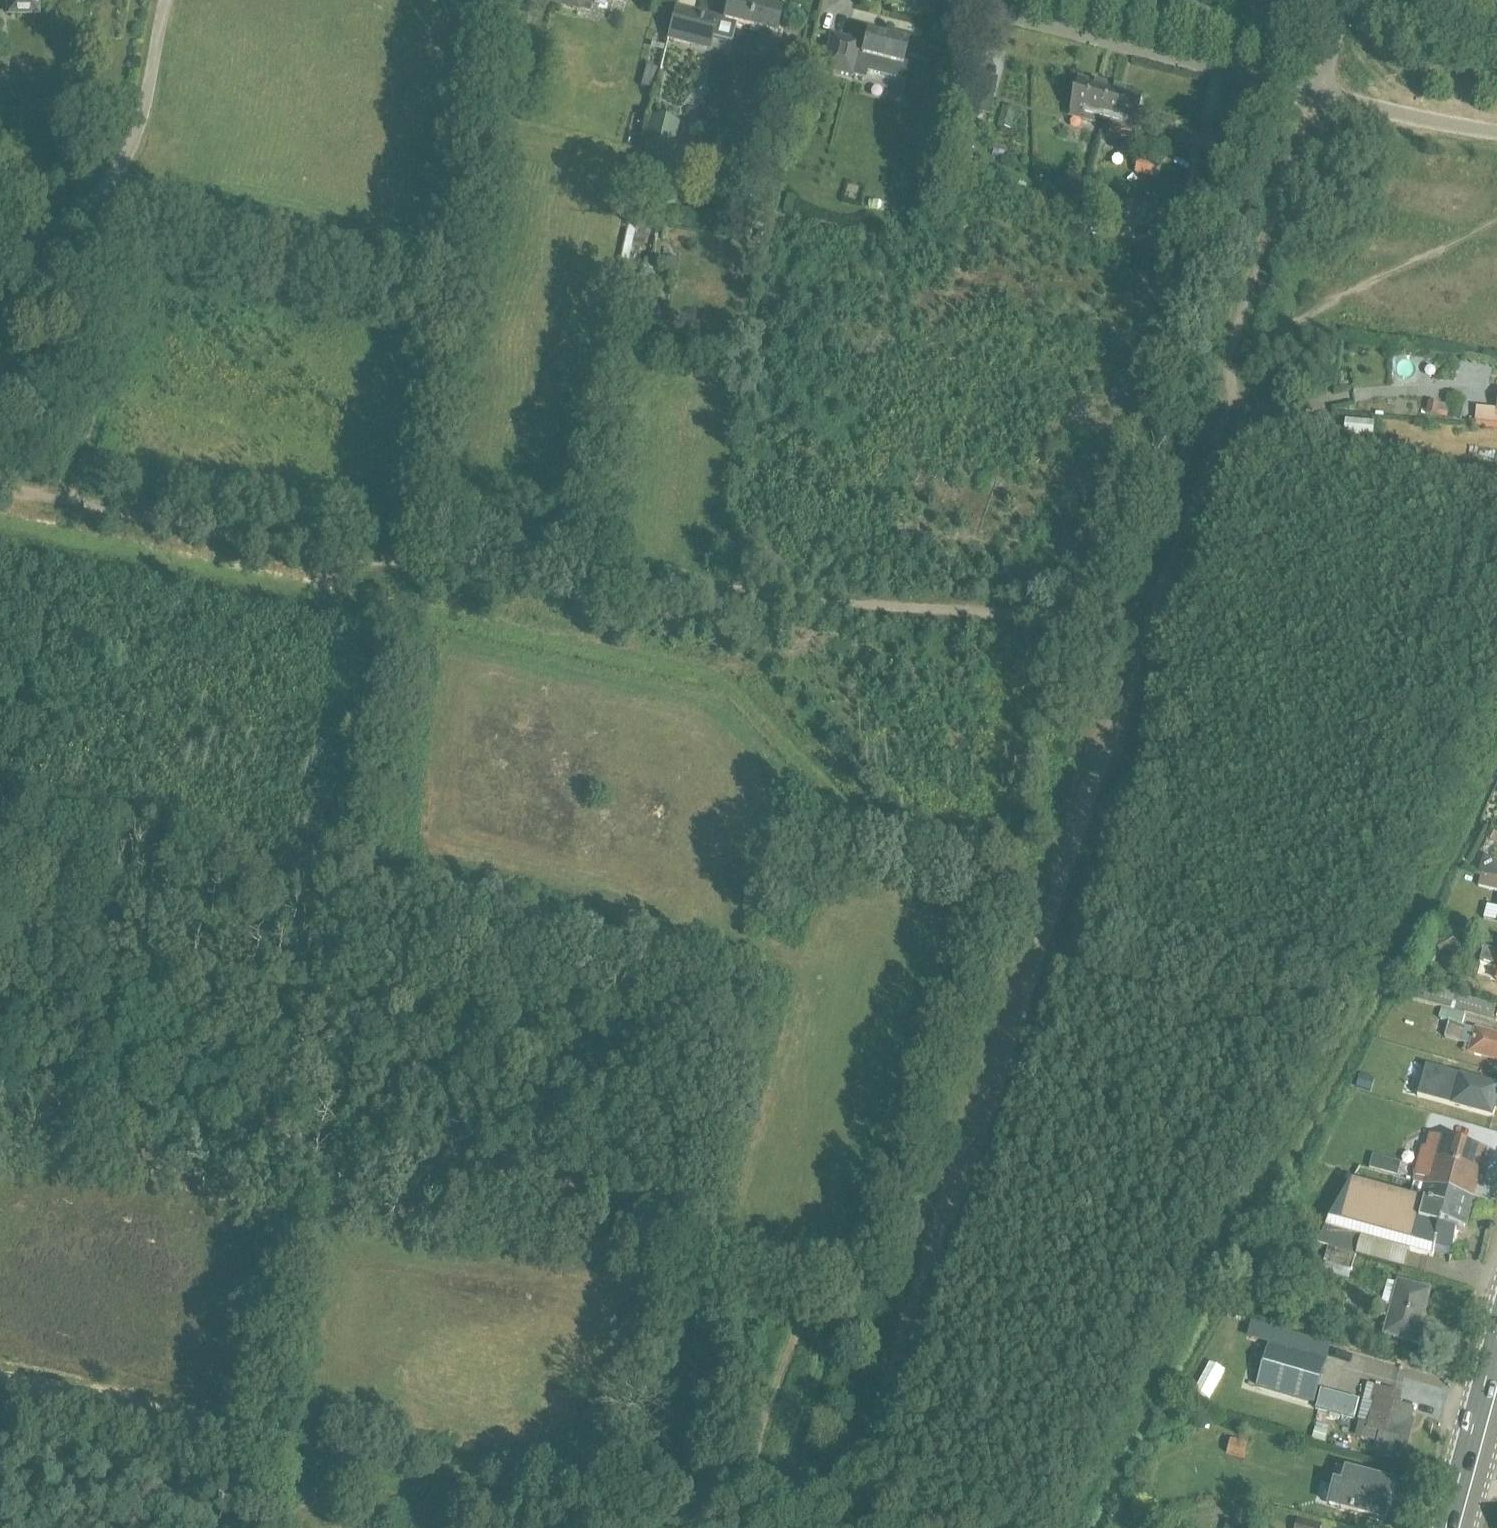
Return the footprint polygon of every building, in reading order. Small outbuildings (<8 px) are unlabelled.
[(9,14),(37,14),(37,0),(9,0),(9,14)] [(560,1),(573,4),(572,10),(589,14),(593,0),(560,0),(560,1)] [(667,40),(710,51),(713,38),(732,43),(736,25),(758,30),(754,47),(771,51),(776,35),(781,12),(734,0),(729,0),(725,17),(676,5),(667,40)] [(655,30),(656,46),(667,45),(667,29),(655,30)] [(831,34),(823,70),(853,77),(853,75),(867,78),(869,70),(903,79),(908,62),(903,61),(908,43),(867,33),(865,42),(831,34)] [(655,85),(665,51),(652,48),(642,82),(655,85)] [(1104,122),(1112,90),(1079,82),(1070,117),(1095,123),(1096,120),(1104,122)] [(1144,98),(1112,90),(1104,122),(1111,124),(1110,127),(1135,133),(1144,98)] [(652,115),(641,156),(668,163),(679,121),(652,115)] [(667,258),(664,273),(676,274),(678,259),(667,258)] [(669,314),(669,325),(679,325),(679,314),(669,314)] [(1453,400),(1450,416),(1460,419),(1464,402),(1453,400)] [(1430,401),(1427,414),(1438,417),(1441,403),(1430,401)] [(1335,432),(1333,443),(1346,445),(1347,435),(1374,439),(1376,422),(1346,419),(1345,433),(1335,432)] [(1484,858),(1479,874),(1483,875),(1496,880),(1496,862),(1484,858)] [(1483,875),(1479,887),(1496,892),(1496,880),(1483,875)] [(1440,954),(1466,939),(1461,932),(1435,947),(1440,954)] [(1484,952),(1478,976),(1496,982),(1496,955),(1484,952)] [(1496,1025),(1496,1024),(1496,1007),(1408,982),(1403,998),(1442,1009),(1466,1016),(1496,1025)] [(1466,1016),(1442,1009),(1439,1020),(1450,1024),(1445,1038),(1465,1044),(1463,1052),(1468,1054),(1496,1062),(1496,1037),(1463,1027),(1466,1016)] [(1418,1097),(1493,1118),(1496,1104),(1496,1086),(1427,1066),(1418,1097)] [(1486,1151),(1430,1136),(1426,1148),(1423,1147),(1413,1184),(1415,1185),(1473,1200),(1486,1151)] [(1411,1199),(1352,1183),(1346,1192),(1316,1246),(1329,1249),(1356,1257),(1405,1271),(1410,1252),(1433,1258),(1435,1253),(1452,1258),(1457,1237),(1462,1238),(1464,1228),(1465,1228),(1473,1200),(1415,1185),(1411,1199)] [(1348,1285),(1356,1257),(1329,1249),(1322,1277),(1348,1285)] [(1389,1283),(1386,1294),(1394,1297),(1397,1285),(1389,1283)] [(1384,1306),(1380,1317),(1388,1319),(1383,1336),(1432,1349),(1437,1332),(1421,1328),(1430,1293),(1397,1284),(1397,1285),(1394,1297),(1386,1294),(1382,1305),(1384,1306)] [(1257,1387),(1315,1405),(1332,1346),(1274,1329),(1257,1387)] [(1399,1409),(1403,1394),(1368,1385),(1358,1423),(1360,1424),(1356,1438),(1377,1444),(1375,1452),(1403,1459),(1409,1436),(1405,1435),(1411,1412),(1399,1409)] [(1361,1401),(1321,1391),(1316,1411),(1355,1421),(1361,1401)] [(1248,1445),(1232,1441),(1228,1455),(1244,1460),(1248,1445)] [(1336,1483),(1335,1482),(1328,1506),(1385,1522),(1385,1520),(1384,1520),(1393,1486),(1394,1486),(1394,1485),(1336,1470),(1335,1473),(1338,1474),(1336,1483)] [(1298,1520),(1296,1527),(1322,1527),(1323,1526),(1298,1520)]
